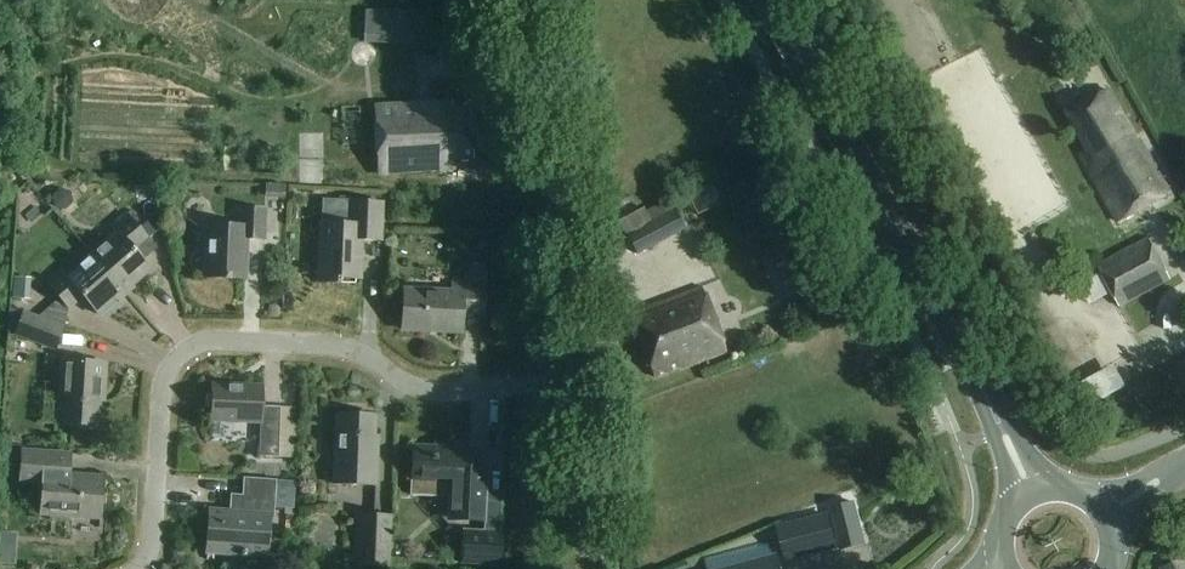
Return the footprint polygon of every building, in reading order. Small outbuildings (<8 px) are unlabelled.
[(394,9),(394,0),(368,0),(368,9),(394,9)] [(416,38),(417,13),(365,11),(364,36),(416,38)] [(1124,219),(1179,189),(1149,134),(1140,138),(1112,87),(1072,109),(1092,146),(1086,149),(1124,219)] [(452,110),(452,103),(374,108),(378,177),(446,172),(458,161),(473,160),(470,108),(452,110)] [(316,144),(340,144),(340,111),(316,111),(316,144)] [(300,145),(300,196),(323,196),(323,145),(300,145)] [(265,183),(265,197),(285,198),(286,184),(265,183)] [(53,187),(40,194),(49,212),(62,206),(53,187)] [(619,221),(626,234),(638,256),(687,229),(675,208),(672,210),(667,200),(646,212),(644,208),(619,221)] [(380,202),(349,201),(348,224),(319,223),(317,282),(338,283),(338,277),(359,278),(360,240),(378,240),(380,202)] [(265,211),(240,210),(240,227),(206,225),(203,273),(224,274),(224,279),(245,280),(247,240),(263,240),(265,211)] [(116,233),(91,255),(124,293),(150,270),(134,252),(148,240),(126,215),(111,228),(116,233)] [(1172,280),(1149,238),(1097,265),(1102,273),(1112,293),(1120,308),(1172,280)] [(665,269),(654,249),(633,260),(644,280),(665,269)] [(124,293),(91,255),(65,277),(60,271),(44,285),(58,300),(67,310),(82,297),(98,315),(124,293)] [(465,285),(485,286),(486,265),(465,265),(465,285)] [(1102,273),(1078,285),(1089,306),(1112,293),(1102,273)] [(482,287),(451,286),(450,292),(401,291),(400,329),(460,331),(461,314),(481,314),(482,287)] [(726,352),(702,288),(632,315),(655,376),(679,367),(680,369),(726,352)] [(63,328),(67,311),(67,310),(58,300),(37,318),(61,327),(63,328)] [(53,349),(61,327),(20,312),(12,334),(53,349)] [(401,331),(400,343),(462,351),(463,339),(401,331)] [(103,391),(104,364),(58,361),(55,424),(97,427),(99,390),(103,391)] [(213,385),(211,421),(260,423),(259,456),(277,457),(279,407),(261,407),(262,387),(213,385)] [(374,415),(335,413),(333,484),(374,485),(376,436),(373,435),(374,415)] [(484,520),(484,500),(485,468),(468,468),(469,447),(413,446),(412,498),(456,499),(455,519),(484,520)] [(71,455),(20,452),(18,481),(41,482),(39,515),(98,519),(100,476),(69,475),(71,455)] [(274,482),(245,480),(243,514),(210,512),(208,552),(266,556),(269,517),(272,517),(274,482)] [(841,552),(866,546),(855,501),(829,508),(841,552)] [(353,565),(390,567),(392,515),(355,514),(353,565)] [(838,548),(830,514),(777,527),(786,561),(838,548)] [(463,530),(461,565),(501,566),(503,532),(463,530)] [(16,545),(16,535),(0,534),(0,544),(16,545)] [(771,558),(767,543),(708,559),(710,568),(781,568),(778,557),(771,558)] [(1159,568),(1184,568),(1184,559),(1159,568)]
